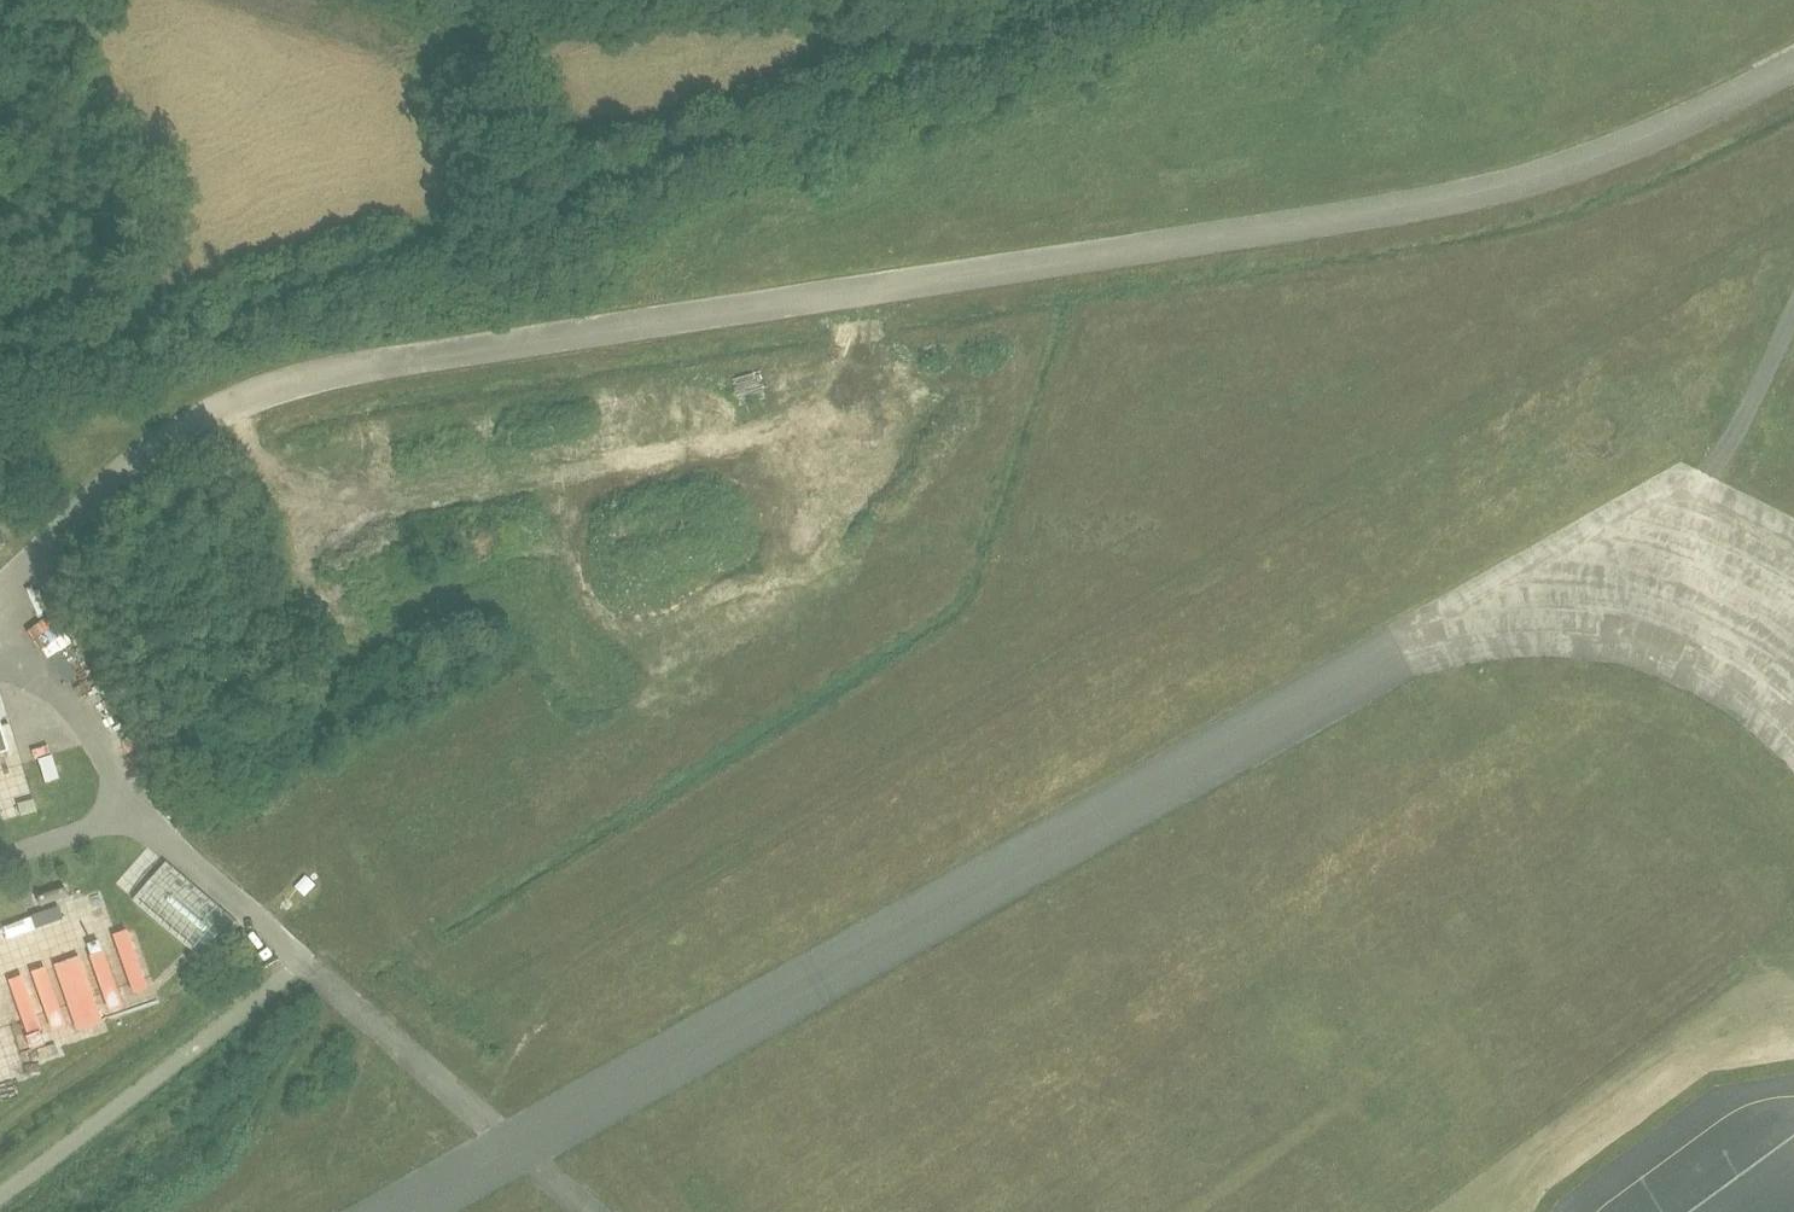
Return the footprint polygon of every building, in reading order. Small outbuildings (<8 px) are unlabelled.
[(202,324),(199,316),(189,319),(192,328),(202,324)] [(9,757),(0,726),(0,759),(9,757)] [(52,756),(38,761),(45,784),(59,780),(52,756)] [(235,925),(163,865),(132,901),(202,962),(235,925)] [(0,928),(4,942),(62,923),(58,910),(0,928)] [(124,935),(112,938),(129,995),(142,992),(124,935)] [(99,953),(87,956),(101,1004),(113,1000),(99,953)] [(78,963),(52,970),(73,1034),(100,1027),(78,963)] [(44,974),(31,978),(39,1006),(47,1031),(59,1027),(44,974)] [(21,980),(9,984),(26,1040),(38,1037),(21,980)] [(0,1083),(0,1100),(18,1095),(12,1079),(0,1083)]
